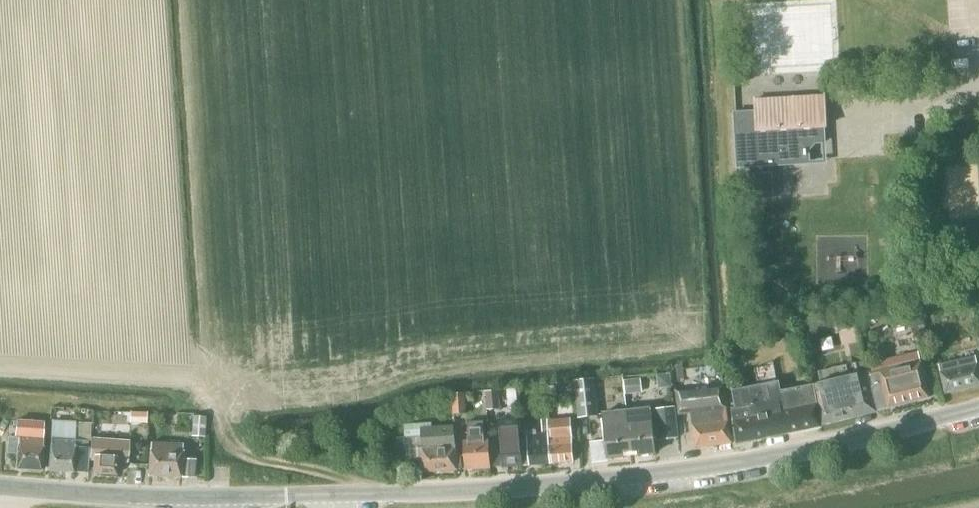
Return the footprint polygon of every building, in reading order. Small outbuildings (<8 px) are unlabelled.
[(755,112),(735,113),(734,113),(736,158),(736,167),(808,163),(807,149),(813,143),(824,142),(823,128),(825,127),(823,95),(755,99),(755,112)] [(772,198),(771,173),(754,174),(755,199),(772,198)] [(917,352),(896,357),(898,365),(919,359),(917,352)] [(896,357),(867,364),(867,365),(873,387),(870,388),(876,411),(887,408),(928,398),(919,359),(898,365),(896,357)] [(977,363),(975,357),(938,365),(944,394),(978,386),(978,373),(977,363)] [(705,369),(706,377),(718,376),(717,368),(705,369)] [(837,379),(812,385),(822,425),(857,416),(858,416),(857,412),(875,408),(866,372),(837,379)] [(642,393),(641,378),(623,380),(625,395),(642,393)] [(598,416),(594,379),(573,381),(577,419),(598,416)] [(735,408),(731,409),(736,443),(819,427),(812,385),(779,391),(777,382),(758,386),(732,391),(735,408)] [(731,443),(727,413),(726,413),(722,385),(674,391),(677,416),(691,414),(695,448),(731,443)] [(558,397),(556,386),(548,387),(549,398),(558,397)] [(487,410),(500,409),(499,392),(486,392),(487,410)] [(466,414),(465,393),(451,394),(453,415),(466,414)] [(678,438),(675,406),(654,409),(658,440),(678,438)] [(630,455),(655,453),(652,424),(651,424),(649,408),(626,411),(630,455)] [(606,458),(630,455),(626,411),(602,414),(604,430),(603,430),(606,458)] [(129,423),(146,424),(147,412),(130,412),(129,423)] [(190,437),(204,438),(206,417),(191,417),(190,437)] [(551,464),(573,462),(570,419),(549,420),(551,464)] [(51,423),(48,471),(72,472),(74,447),(74,441),(75,422),(51,420),(51,423)] [(501,467),(522,466),(520,439),(520,438),(519,438),(518,420),(499,421),(500,440),(499,440),(501,467)] [(40,470),(43,423),(15,421),(13,438),(7,437),(6,453),(16,454),(15,469),(40,470)] [(484,440),(483,432),(483,421),(467,422),(468,441),(463,442),(464,470),(489,468),(488,440),(484,440)] [(423,472),(456,470),(453,427),(420,429),(423,472)] [(520,439),(522,466),(549,464),(547,433),(536,434),(535,430),(526,431),(526,439),(520,439)] [(115,475),(116,463),(127,463),(128,441),(90,438),(89,461),(93,461),(92,474),(115,475)] [(181,460),(182,445),(150,443),(147,476),(179,478),(179,477),(193,478),(194,460),(181,460)] [(74,447),(72,472),(87,473),(88,448),(74,447)]
